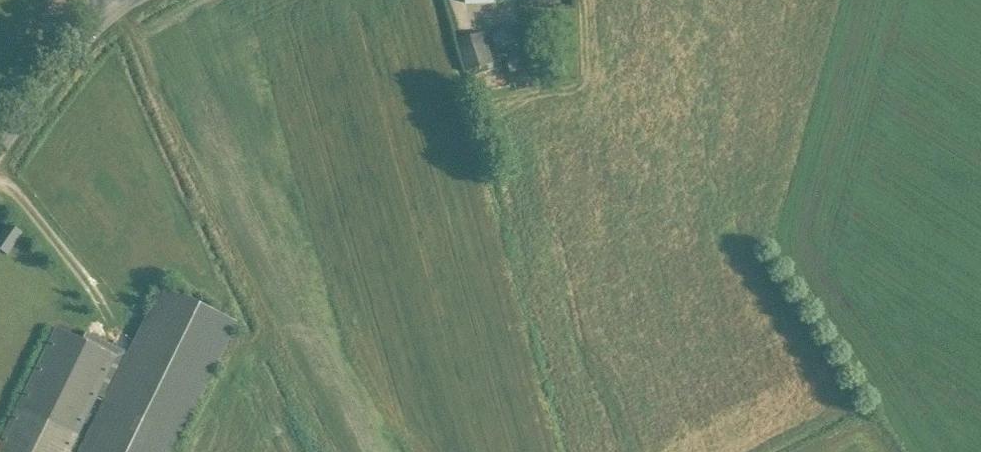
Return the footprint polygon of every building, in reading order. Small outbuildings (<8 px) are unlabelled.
[(530,66),(518,23),(492,31),(499,62),(505,59),(509,72),(530,66)] [(512,111),(547,101),(540,77),(505,87),(506,93),(501,95),(485,32),(455,39),(478,121),(506,113),(504,105),(509,104),(512,111)] [(22,232),(9,223),(0,236),(0,249),(7,254),(22,232)] [(237,321),(162,284),(80,451),(173,451),(237,321)] [(115,357),(57,329),(0,445),(0,451),(70,451),(115,357)]
